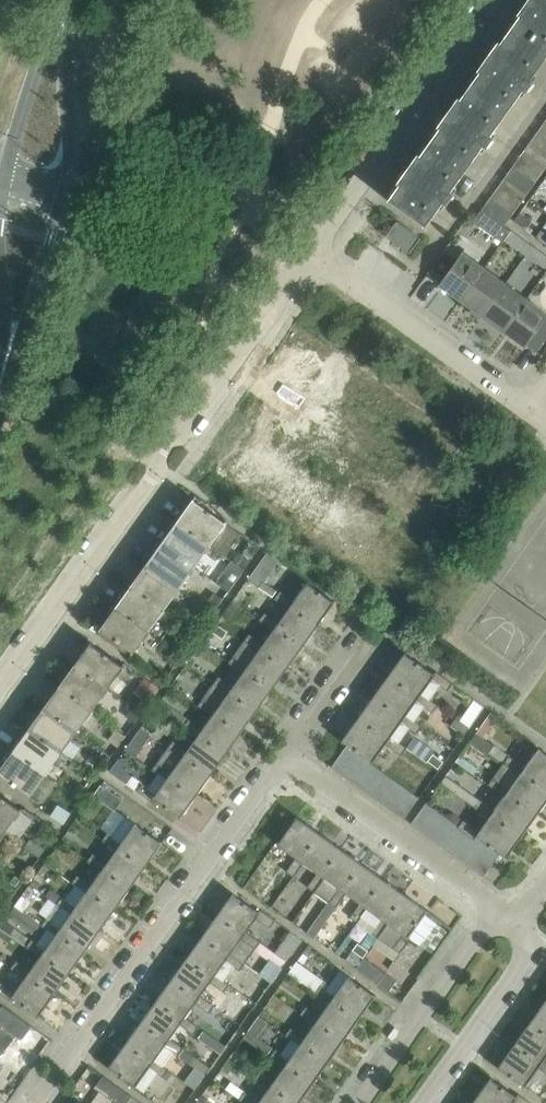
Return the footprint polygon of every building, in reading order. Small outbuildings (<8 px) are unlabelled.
[(509,29),(545,55),(545,54),(545,0),(530,0),(509,29)] [(530,78),(545,55),(509,29),(469,85),(506,111),(522,88),(526,91),(533,80),(530,78)] [(489,134),(506,111),(469,85),(429,141),(466,167),(482,144),(486,147),(493,136),(489,134)] [(542,123),(534,134),(545,142),(545,126),(542,123)] [(534,134),(527,144),(545,157),(545,142),(534,134)] [(449,190),(466,167),(429,141),(387,199),(389,200),(389,199),(424,224),(423,225),(424,226),(442,201),(445,203),(453,193),(449,190)] [(527,144),(520,154),(543,170),(545,166),(545,157),(527,144)] [(543,170),(520,154),(512,165),(535,181),(543,170)] [(535,181),(512,165),(505,175),(528,191),(535,181)] [(528,191),(505,175),(497,187),(519,203),(528,191)] [(519,203),(497,187),(489,198),(512,214),(519,203)] [(512,214),(489,198),(481,208),(504,224),(512,214)] [(511,230),(504,224),(481,208),(473,219),(503,241),(504,239),(511,230)] [(520,212),(514,220),(526,228),(531,221),(520,212)] [(396,220),(386,235),(409,252),(420,237),(396,220)] [(539,228),(534,236),(545,245),(545,233),(539,228)] [(532,245),(511,230),(504,239),(526,254),(532,245)] [(532,245),(526,254),(545,269),(545,254),(532,245)] [(460,299),(483,267),(461,251),(456,259),(443,251),(427,273),(439,282),(438,284),(460,299)] [(481,315),(505,282),(483,267),(460,299),(481,315)] [(503,330),(526,298),(505,282),(481,315),(503,330)] [(526,298),(503,330),(536,354),(545,341),(545,312),(526,298)] [(239,531),(225,521),(226,520),(225,520),(224,521),(193,498),(194,497),(193,497),(177,519),(210,542),(224,552),(239,531)] [(210,542),(177,519),(162,541),(195,564),(210,542)] [(243,568),(259,546),(251,540),(235,562),(243,568)] [(195,564),(162,541),(146,562),(179,586),(195,564)] [(279,559),(278,558),(267,550),(248,578),(257,584),(260,586),(264,580),(265,580),(279,559)] [(179,586),(146,562),(130,584),(163,608),(179,586)] [(332,599),(324,593),(309,583),(310,582),(308,581),(307,580),(293,600),(279,590),(274,598),(288,608),(291,604),(318,623),(334,600),(332,598),(332,599)] [(172,624),(161,612),(163,608),(130,584),(115,606),(148,630),(161,639),(172,624)] [(204,606),(213,612),(222,598),(213,592),(204,606)] [(318,623),(291,604),(288,608),(282,617),(272,610),(268,615),(264,612),(259,619),(273,629),(275,625),(302,645),(318,623)] [(148,630),(115,606),(99,628),(100,629),(101,628),(132,650),(131,651),(132,652),(148,630)] [(227,630),(217,623),(211,630),(222,638),(227,630)] [(302,645),(275,625),(273,629),(263,643),(249,633),(243,641),(257,651),(260,647),(287,666),(302,645)] [(91,640),(75,662),(108,686),(124,664),(123,663),(122,664),(91,642),(92,641),(91,640)] [(287,666),(260,647),(257,651),(243,641),(234,654),(228,662),(242,672),(245,668),(272,687),(287,666)] [(453,682),(436,670),(434,672),(405,651),(388,674),(419,696),(422,692),(430,698),(440,684),(447,690),(453,682)] [(92,708),(108,686),(75,662),(59,684),(92,708)] [(272,687),(245,668),(242,672),(232,686),(219,676),(213,683),(227,693),(230,689),(257,709),(272,687)] [(437,703),(430,698),(422,692),(419,696),(388,674),(373,695),(403,717),(406,713),(415,719),(424,706),(432,711),(437,703)] [(134,691),(149,701),(159,686),(144,676),(134,691)] [(257,709),(230,689),(227,693),(213,683),(203,697),(198,705),(212,715),(214,711),(241,730),(257,709)] [(92,708),(59,684),(44,706),(77,730),(92,708)] [(422,725),(415,719),(406,713),(403,717),(373,695),(358,717),(388,739),(391,735),(400,741),(409,727),(417,733),(422,725)] [(469,725),(484,705),(475,698),(459,718),(469,725)] [(155,707),(172,719),(178,711),(160,699),(155,707)] [(77,730),(44,706),(28,728),(61,752),(77,730)] [(128,717),(135,721),(141,712),(134,707),(128,717)] [(241,730),(214,711),(212,715),(202,728),(188,718),(182,726),(196,736),(199,732),(226,752),(241,730)] [(496,716),(490,711),(471,738),(488,751),(493,744),(482,736),(496,716)] [(469,725),(459,718),(455,715),(450,723),(463,733),(469,725)] [(407,746),(400,741),(391,735),(388,739),(358,717),(341,740),(347,744),(347,743),(358,751),(368,759),(371,760),(370,761),(371,762),(385,742),(401,754),(407,746)] [(61,752),(28,728),(12,750),(45,774),(61,752)] [(124,749),(135,756),(149,735),(139,728),(124,749)] [(226,752),(199,732),(196,736),(187,750),(173,740),(167,748),(181,757),(184,754),(211,773),(226,752)] [(342,773),(358,751),(347,743),(347,744),(332,766),(342,773)] [(539,746),(525,766),(509,754),(503,762),(519,773),(522,770),(545,787),(545,752),(539,746)] [(211,773),(184,754),(181,757),(167,748),(158,761),(152,769),(157,773),(166,779),(169,775),(196,794),(211,773)] [(12,750),(0,767),(0,772),(29,793),(29,795),(30,795),(45,774),(12,750)] [(352,780),(368,759),(358,751),(342,773),(352,780)] [(438,767),(443,760),(433,752),(427,760),(438,767)] [(119,756),(110,770),(127,782),(132,774),(129,771),(132,766),(119,756)] [(363,788),(377,768),(369,763),(370,761),(371,760),(368,759),(352,780),(363,788)] [(545,800),(545,787),(522,770),(519,773),(503,762),(493,776),(487,783),(504,795),(507,791),(537,812),(545,800)] [(373,795),(387,776),(377,768),(363,788),(373,795)] [(196,794),(169,775),(166,779),(157,773),(148,786),(143,782),(137,790),(152,800),(154,798),(180,817),(196,794)] [(383,803),(397,783),(387,776),(373,795),(383,803)] [(450,788),(473,805),(478,797),(455,781),(450,788)] [(122,798),(101,783),(93,793),(115,809),(122,798)] [(408,791),(399,784),(397,783),(383,803),(394,810),(408,791)] [(404,817),(417,800),(418,798),(408,791),(394,810),(404,817)] [(478,797),(473,805),(489,816),(491,812),(522,834),(537,813),(537,812),(507,791),(504,795),(494,808),(478,797)] [(6,829),(21,807),(20,806),(19,808),(0,794),(0,825),(6,829)] [(50,815),(64,824),(71,812),(57,803),(50,815)] [(422,830),(435,811),(425,803),(411,822),(422,830)] [(432,837),(446,818),(435,811),(422,830),(432,837)] [(505,857),(522,834),(491,812),(489,816),(478,830),(462,819),(457,826),(457,827),(466,833),(474,839),(475,836),(478,838),(489,845),(499,853),(505,857)] [(163,841),(127,815),(113,835),(108,831),(102,839),(116,849),(119,845),(146,864),(163,841)] [(300,859),(319,832),(296,815),(277,842),(296,856),(286,870),(294,875),(304,862),(300,859)] [(442,845),(456,826),(446,818),(432,837),(442,845)] [(453,852),(466,833),(457,827),(457,826),(456,826),(442,845),(453,852)] [(321,874),(341,847),(319,832),(300,859),(304,862),(317,871),(307,885),(315,891),(325,877),(321,874)] [(463,860),(478,838),(475,836),(474,839),(466,833),(453,852),(463,860)] [(24,846),(38,856),(44,848),(30,838),(24,846)] [(473,867),(489,845),(478,838),(463,860),(473,867)] [(146,864),(119,845),(116,849),(106,862),(93,852),(87,860),(101,870),(104,866),(131,885),(146,864)] [(484,874),(499,853),(489,845),(473,867),(484,874)] [(343,889),(362,862),(341,847),(321,874),(325,877),(315,891),(329,900),(337,906),(346,892),(343,889)] [(249,887),(256,892),(276,862),(267,856),(262,863),(263,864),(256,875),(257,876),(249,887)] [(364,905),(383,877),(362,862),(343,889),(346,892),(360,902),(350,916),(358,921),(362,916),(368,907),(364,905)] [(131,885),(104,866),(101,870),(91,883),(77,874),(72,881),(75,884),(86,891),(88,887),(115,907),(131,885)] [(385,920),(405,893),(383,877),(364,905),(368,907),(362,916),(375,926),(371,931),(379,936),(389,923),(385,920)] [(75,884),(65,897),(76,905),(86,891),(75,884)] [(115,907),(88,887),(86,891),(76,905),(65,897),(62,895),(56,903),(62,907),(70,913),(73,909),(100,928),(115,907)] [(233,891),(216,915),(244,934),(246,930),(256,917),(270,926),(275,919),(260,908),(259,910),(233,891)] [(409,935),(427,910),(428,909),(405,893),(385,920),(389,923),(379,936),(392,946),(400,952),(411,937),(409,935)] [(8,915),(32,933),(39,923),(15,905),(8,915)] [(100,928),(73,909),(70,913),(62,907),(52,920),(47,916),(41,924),(47,928),(55,934),(58,930),(85,949),(100,928)] [(260,940),(246,930),(244,934),(216,915),(201,936),(228,955),(231,951),(245,961),(255,948),(260,940)] [(85,949),(58,930),(55,934),(47,928),(37,941),(32,938),(26,945),(28,947),(40,955),(43,951),(70,971),(85,949)] [(290,930),(277,947),(275,951),(286,959),(289,955),(301,938),(290,930)] [(216,973),(224,979),(234,965),(239,969),(245,961),(231,951),(228,955),(201,936),(186,957),(213,977),(216,973)] [(369,948),(357,939),(352,947),(363,955),(369,948)] [(70,971),(43,951),(40,955),(30,969),(16,959),(14,963),(11,967),(25,977),(27,973),(55,992),(70,971)] [(356,967),(378,982),(386,971),(364,956),(356,967)] [(224,979),(216,973),(213,977),(186,957),(171,979),(198,998),(201,994),(210,981),(224,990),(230,983),(224,979)] [(288,971),(288,972),(315,991),(321,984),(324,979),(316,974),(304,965),(303,964),(297,960),(288,971)] [(250,966),(245,973),(265,988),(270,981),(264,976),(250,966)] [(376,993),(340,968),(326,987),(321,984),(315,991),(329,1001),(332,997),(359,1017),(376,993)] [(27,973),(25,977),(15,991),(1,981),(0,982),(0,991),(11,999),(12,997),(38,1015),(55,992),(27,973)] [(214,1004),(201,994),(198,998),(171,979),(156,1000),(183,1019),(185,1015),(195,1002),(209,1012),(214,1004)] [(359,1017),(332,997),(329,1001),(320,1015),(306,1005),(300,1013),(314,1023),(317,1019),(344,1038),(359,1017)] [(199,1025),(185,1015),(183,1019),(156,1000),(140,1021),(167,1041),(170,1037),(180,1023),(194,1033),(199,1025)] [(544,1000),(529,1022),(545,1034),(545,1002),(544,1000)] [(15,1034),(21,1038),(31,1024),(3,1004),(0,1008),(0,1023),(15,1034)] [(344,1038),(317,1019),(314,1023),(304,1036),(291,1026),(285,1034),(290,1038),(299,1044),(302,1040),(329,1059),(344,1038)] [(184,1047),(170,1037),(167,1041),(140,1021),(125,1043),(152,1062),(155,1058),(163,1064),(173,1051),(178,1054),(184,1047)] [(529,1022),(514,1043),(541,1062),(544,1058),(545,1055),(545,1034),(529,1022)] [(0,1023),(0,1054),(3,1050),(4,1050),(5,1049),(15,1034),(0,1023)] [(225,1044),(218,1039),(204,1028),(198,1036),(220,1052),(225,1044)] [(243,1037),(268,1054),(273,1047),(248,1029),(243,1037)] [(329,1059),(302,1040),(299,1044),(290,1038),(281,1051),(275,1048),(270,1056),(284,1065),(286,1061),(314,1081),(329,1059)] [(169,1068),(163,1064),(155,1058),(152,1062),(125,1043),(108,1066),(136,1085),(136,1084),(145,1090),(158,1072),(163,1076),(169,1068)] [(514,1043),(497,1066),(524,1086),(538,1066),(545,1072),(545,1060),(544,1058),(541,1062),(514,1043)] [(210,1065),(184,1047),(178,1054),(204,1073),(209,1067),(210,1065)] [(314,1081),(286,1061),(284,1065),(274,1079),(260,1069),(255,1077),(268,1087),(271,1083),(298,1102),(314,1081)] [(132,1094),(103,1074),(95,1086),(113,1099),(110,1102),(126,1102),(132,1094)] [(474,1099),(480,1102),(512,1102),(513,1101),(516,1102),(533,1102),(518,1092),(516,1094),(491,1076),(474,1099)] [(271,1083),(268,1087),(259,1100),(245,1090),(239,1098),(245,1102),(246,1102),(298,1102),(271,1083)]
